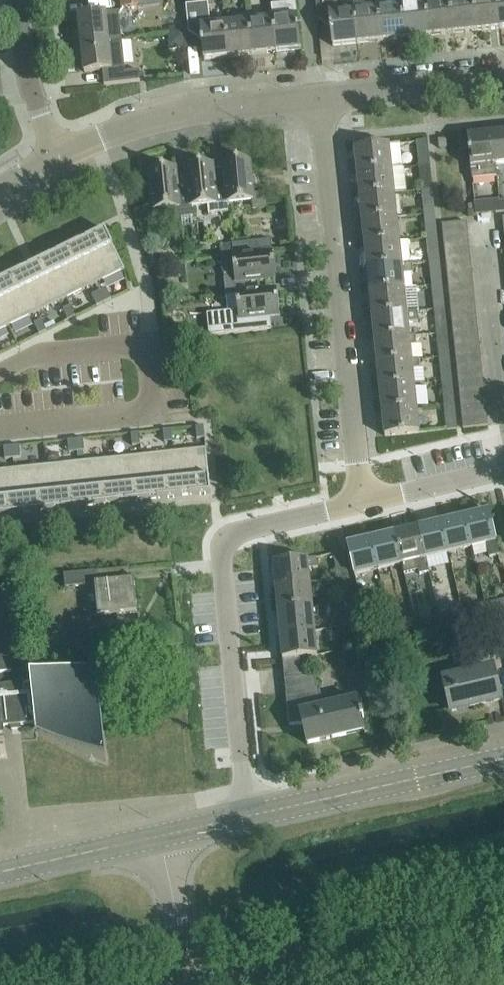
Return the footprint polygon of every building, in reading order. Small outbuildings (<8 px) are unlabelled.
[(353,8),(337,10),(336,0),(316,0),(318,19),(330,18),(331,27),(329,27),(330,31),(331,31),(333,45),(357,43),(353,8)] [(377,6),(376,0),(353,0),(352,0),(353,8),(357,43),(380,41),(377,6)] [(377,6),(380,41),(405,38),(401,3),(401,0),(391,0),(391,4),(377,6)] [(401,3),(405,38),(429,35),(425,1),(425,0),(415,0),(416,2),(401,3)] [(425,1),(429,35),(452,33),(449,0),(434,0),(425,1)] [(452,33),(477,30),(474,0),(449,0),(452,33)] [(498,0),(474,0),(477,30),(500,28),(498,0)] [(228,57),(224,22),(210,23),(208,2),(186,5),(189,33),(201,31),(202,40),(201,40),(201,44),(202,44),(204,59),(228,57)] [(271,5),(272,17),(276,51),(301,49),(296,2),(271,5)] [(119,12),(98,14),(78,16),(81,42),(121,38),(119,12)] [(272,17),(249,19),(253,54),(276,51),(272,17)] [(253,54),(249,19),(224,22),(228,57),(253,54)] [(125,68),(121,38),(81,42),(84,72),(125,68)] [(493,133),(496,164),(503,163),(503,132),(493,133)] [(496,164),(493,133),(468,136),(472,179),(497,176),(496,164)] [(439,148),(447,147),(446,139),(438,140),(439,148)] [(420,165),(430,164),(427,140),(417,141),(420,165)] [(357,172),(392,168),(389,144),(355,148),(357,172)] [(228,202),(229,202),(252,200),(253,210),(268,208),(267,196),(266,193),(262,192),(252,193),(249,159),(224,162),(226,187),(228,202)] [(228,202),(226,187),(214,189),(211,163),(187,165),(189,185),(190,193),(191,206),(192,206),(207,204),(209,214),(230,212),(229,202),(228,202)] [(432,188),(430,164),(420,165),(422,189),(432,188)] [(191,206),(190,193),(178,194),(174,167),(149,169),(154,210),(170,208),(172,218),(181,217),(192,216),(193,216),(192,206),(191,206)] [(392,169),(392,168),(357,172),(360,196),(394,192),(405,191),(403,168),(392,169)] [(432,188),(422,189),(425,213),(435,212),(432,188)] [(394,192),(360,196),(362,219),(397,216),(394,192)] [(501,211),(500,201),(475,204),(476,214),(501,211)] [(435,212),(425,213),(427,237),(437,236),(435,212)] [(192,216),(181,217),(182,226),(193,225),(192,216)] [(397,216),(362,219),(365,244),(400,240),(397,216)] [(443,236),(468,233),(467,221),(442,224),(443,236)] [(105,229),(75,244),(95,284),(125,269),(105,229)] [(469,245),(468,233),(443,236),(444,248),(469,245)] [(437,236),(427,237),(430,261),(440,260),(437,236)] [(272,240),(232,244),(233,255),(273,251),(272,240)] [(402,264),(400,240),(365,244),(367,268),(402,264)] [(75,244),(47,258),(66,298),(95,284),(75,244)] [(223,245),(222,245),(224,256),(233,255),(232,244),(223,245)] [(469,245),(444,248),(446,260),(470,257),(469,245)] [(226,294),(249,292),(248,280),(276,277),(273,251),(224,256),(222,256),(222,258),(221,262),(222,270),(224,274),(226,294)] [(472,269),(470,257),(446,260),(447,272),(472,269)] [(47,258),(18,272),(38,312),(66,298),(47,258)] [(440,260),(430,261),(432,285),(442,284),(440,260)] [(404,288),(402,264),(367,268),(370,291),(404,288)] [(473,281),(472,269),(447,272),(448,284),(473,281)] [(0,280),(0,308),(9,326),(38,312),(18,272),(0,280)] [(474,293),(473,281),(448,284),(449,296),(474,293)] [(442,284),(432,285),(435,309),(445,308),(442,284)] [(106,288),(99,291),(104,302),(111,298),(106,288)] [(407,312),(404,288),(370,291),(372,315),(407,312)] [(277,289),(249,292),(226,294),(226,295),(236,294),(238,310),(228,311),(230,333),(255,330),(253,317),(279,314),(277,289)] [(99,291),(92,295),(97,305),(104,302),(99,291)] [(474,293),(449,296),(451,308),(475,305),(474,293)] [(70,305),(63,309),(68,319),(75,316),(70,305)] [(477,317),(475,305),(451,308),(452,320),(477,317)] [(9,326),(0,308),(0,330),(9,326)] [(447,332),(445,308),(435,309),(437,333),(447,332)] [(410,336),(407,312),(372,315),(375,339),(410,336)] [(478,329),(477,317),(452,320),(453,332),(478,329)] [(41,319),(34,323),(39,334),(46,330),(41,319)] [(479,341),(478,329),(453,332),(454,344),(479,341)] [(450,355),(447,332),(437,333),(440,356),(450,355)] [(412,359),(410,336),(375,339),(377,363),(412,359)] [(480,353),(479,341),(454,344),(456,356),(480,353)] [(480,353),(456,356),(457,368),(482,365),(480,353)] [(452,379),(450,355),(440,356),(442,380),(452,379)] [(412,359),(377,363),(380,387),(415,383),(412,359)] [(482,365),(457,368),(458,380),(483,377),(482,365)] [(484,389),(483,377),(458,380),(459,392),(484,389)] [(452,379),(442,380),(445,405),(455,404),(452,379)] [(417,408),(415,383),(380,387),(382,412),(417,408)] [(484,389),(459,392),(461,404),(485,401),(484,389)] [(485,401),(461,404),(462,416),(487,413),(485,401)] [(455,404),(445,405),(447,429),(457,428),(455,404)] [(417,408),(382,412),(385,436),(420,432),(417,408)] [(488,425),(487,413),(462,416),(463,428),(488,425)] [(204,425),(196,426),(197,438),(205,437),(204,425)] [(171,429),(163,430),(164,442),(172,441),(171,429)] [(139,432),(131,433),(132,445),(140,444),(139,432)] [(83,438),(75,439),(77,451),(85,450),(83,438)] [(75,439),(68,440),(69,452),(77,451),(75,439)] [(20,445),(12,446),(13,458),(21,457),(20,445)] [(12,446),(4,446),(5,458),(13,458),(12,446)] [(206,448),(173,452),(178,496),(211,493),(206,448)] [(173,452),(141,455),(146,500),(178,496),(173,452)] [(141,455),(110,458),(114,503),(146,500),(141,455)] [(110,458),(78,462),(83,507),(114,503),(110,458)] [(78,462),(46,465),(51,510),(83,507),(78,462)] [(46,465),(14,469),(19,513),(51,510),(46,465)] [(0,470),(0,515),(19,513),(14,469),(0,470)] [(500,558),(496,542),(489,511),(466,516),(474,547),(485,545),(489,561),(500,558)] [(474,547),(466,516),(443,522),(450,553),(474,547)] [(450,553),(443,522),(418,528),(425,559),(450,553)] [(425,559),(418,528),(395,533),(402,564),(405,573),(418,570),(419,574),(429,572),(425,559)] [(402,564),(395,533),(371,539),(378,569),(402,564)] [(378,569),(371,539),(347,544),(355,575),(378,569)] [(337,576),(348,574),(344,556),(333,558),(337,576)] [(276,586),(310,583),(309,568),(318,567),(317,557),(273,562),(276,586)] [(137,612),(134,579),(106,581),(105,569),(60,573),(62,590),(96,587),(98,615),(137,612)] [(354,597),(348,574),(337,576),(343,600),(354,597)] [(310,583),(276,586),(278,610),(313,607),(310,583)] [(11,671),(3,588),(0,589),(0,672),(11,671)] [(359,620),(354,597),(343,600),(348,623),(359,620)] [(490,615),(503,612),(503,601),(487,605),(490,615)] [(487,605),(464,611),(466,621),(490,615),(487,605)] [(315,630),(313,607),(278,610),(280,633),(315,630)] [(464,611),(440,616),(442,626),(466,621),(464,611)] [(440,616),(416,622),(418,632),(442,626),(440,616)] [(479,622),(486,647),(503,643),(503,616),(479,622)] [(359,620),(348,623),(355,651),(366,648),(359,620)] [(416,622),(392,627),(394,638),(418,632),(416,622)] [(91,624),(74,626),(76,650),(93,649),(91,624)] [(394,638),(392,627),(369,633),(371,643),(394,638)] [(317,654),(315,630),(280,633),(283,659),(305,657),(305,656),(317,654)] [(305,657),(283,659),(289,725),(303,724),(307,744),(365,731),(362,719),(364,718),(363,714),(361,714),(357,699),(306,710),(302,691),(317,687),(316,674),(307,676),(305,657)] [(5,732),(4,728),(11,725),(11,729),(21,728),(21,723),(35,722),(36,731),(107,762),(97,667),(77,669),(30,674),(30,681),(0,684),(0,733),(5,732)] [(501,699),(496,680),(493,667),(444,679),(451,711),(501,699)]
